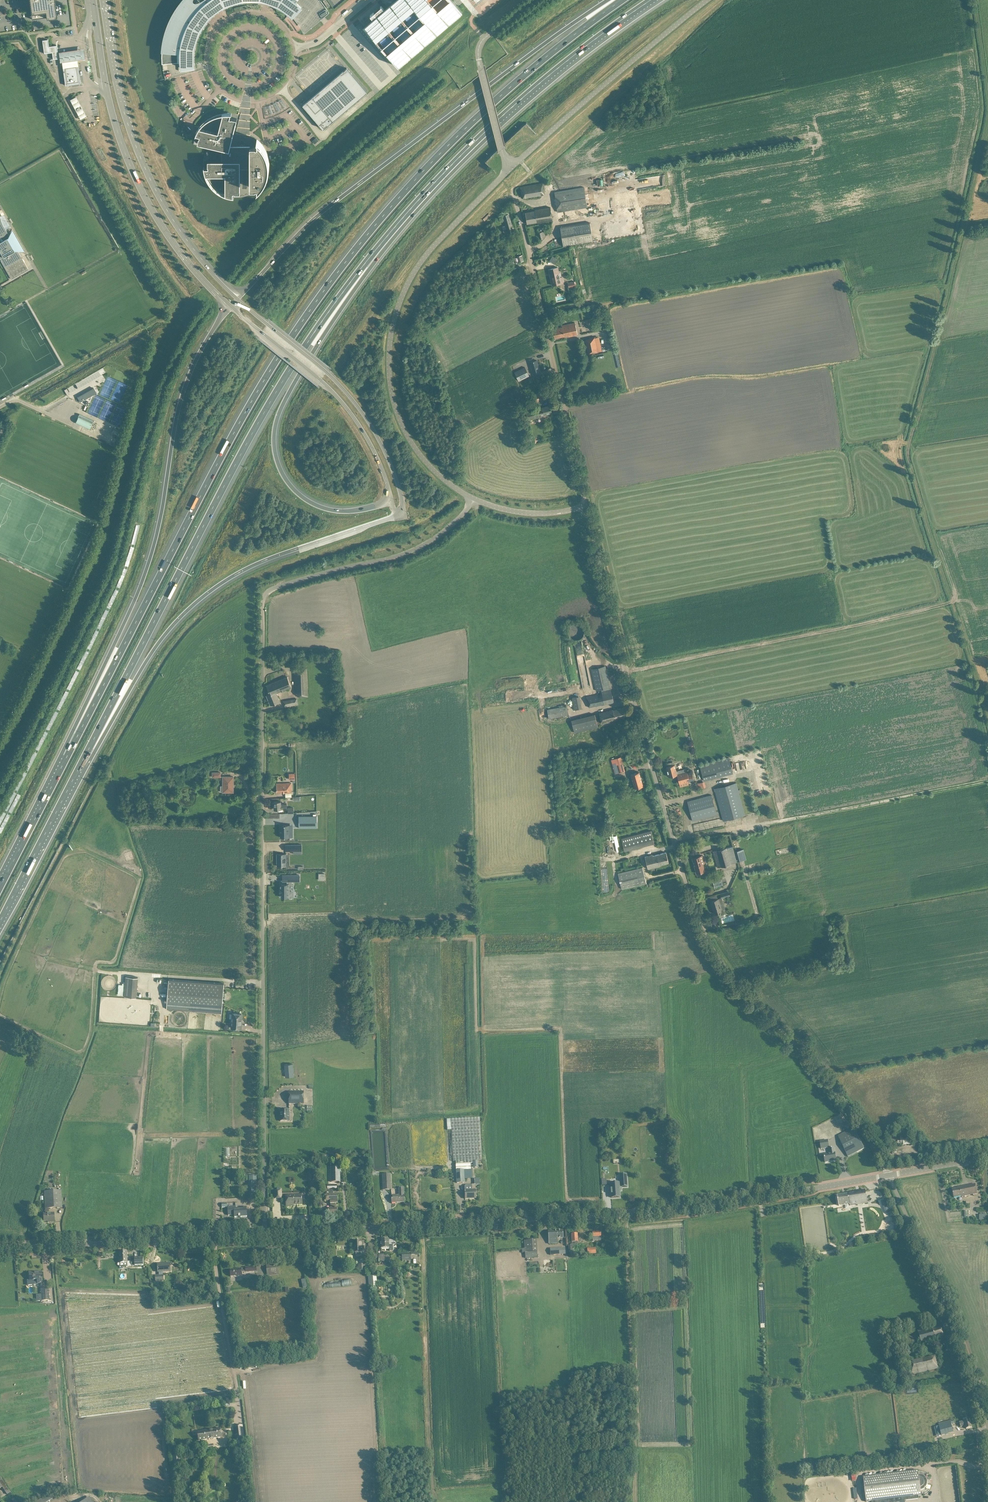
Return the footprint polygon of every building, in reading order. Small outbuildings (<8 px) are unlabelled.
[(32,10),(46,8),(47,15),(58,14),(56,0),(30,0),(32,10)] [(179,4),(176,9),(172,15),(172,16),(172,15),(170,19),(170,20),(167,26),(167,27),(165,31),(166,31),(165,32),(164,38),(163,44),(163,45),(162,45),(162,49),(162,50),(162,57),(162,63),(163,69),(164,75),(165,79),(196,71),(195,66),(194,66),(193,61),(193,55),(193,50),(194,44),(195,39),(197,34),(200,29),(202,24),(206,20),(209,16),(213,13),(217,9),(222,6),(227,3),(232,1),(237,0),(182,0),(179,4)] [(275,1),(280,4),(285,7),(290,10),(294,14),(301,7),(295,1),(296,0),(272,0),(275,1)] [(364,26),(398,66),(462,12),(452,0),(394,0),(384,9),(381,6),(370,15),(373,18),(364,26)] [(313,27),(331,14),(326,7),(322,10),(324,12),(314,19),(316,21),(311,25),(313,27)] [(297,31),(300,28),(290,16),(286,20),(297,31)] [(53,58),(53,59),(54,59),(54,58),(58,58),(59,58),(58,57),(58,58),(56,46),(57,46),(57,45),(56,45),(49,46),(48,46),(48,40),(48,39),(47,39),(47,40),(43,40),(42,40),(42,41),(44,52),(44,53),(45,53),(52,52),(53,58)] [(84,49),(59,53),(60,63),(85,60),(84,49)] [(80,82),(78,65),(78,64),(77,64),(77,65),(63,67),(63,66),(62,66),(63,67),(65,84),(65,85),(66,85),(80,83),(80,82)] [(347,68),(303,105),(323,129),(367,92),(347,68)] [(69,101),(73,109),(80,106),(75,98),(69,101)] [(75,113),(80,121),(86,118),(81,110),(75,113)] [(230,117),(231,113),(232,113),(231,113),(228,113),(226,112),(225,113),(223,113),(223,114),(220,115),(217,115),(215,116),(212,117),(210,119),(208,120),(206,122),(204,123),(202,125),(201,127),(199,127),(198,129),(197,130),(197,132),(196,133),(195,135),(196,135),(196,134),(200,135),(200,137),(199,137),(198,142),(201,143),(222,148),(222,160),(211,160),(208,160),(208,166),(208,175),(207,175),(208,178),(210,180),(211,182),(213,184),(214,186),(216,188),(218,190),(221,191),(223,192),(225,193),(226,193),(226,195),(227,196),(229,196),(231,196),(232,197),(234,197),(234,196),(233,196),(233,192),(235,192),(235,193),(240,193),(240,190),(240,168),(250,168),(250,182),(251,182),(251,185),(256,185),(260,185),(261,184),(262,181),(264,179),(265,177),(266,174),(267,172),(267,169),(267,167),(268,164),(267,161),(267,159),(267,156),(266,154),(265,151),(264,149),(262,147),(261,145),(260,143),(256,143),(250,143),(250,146),(243,146),(243,145),(242,145),(242,144),(241,145),(240,145),(240,146),(230,146),(236,121),(237,118),(231,117),(231,118),(230,117)] [(545,194),(543,183),(520,187),(523,198),(545,194)] [(587,207),(584,187),(554,192),(557,212),(587,207)] [(535,210),(535,211),(525,212),(527,223),(541,221),(541,222),(552,220),(550,207),(535,210)] [(508,214),(503,215),(509,234),(514,233),(508,214)] [(22,258),(21,257),(5,229),(4,227),(3,225),(2,222),(2,220),(1,218),(0,216),(0,259),(1,260),(0,260),(4,267),(5,268),(11,279),(28,269),(22,258)] [(560,227),(563,246),(569,245),(593,241),(590,222),(560,227)] [(551,262),(557,266),(560,261),(554,257),(551,262)] [(558,267),(553,268),(548,269),(552,285),(564,282),(562,277),(560,277),(558,267)] [(583,322),(583,332),(592,331),(591,321),(583,322)] [(575,322),(562,325),(562,327),(553,329),(555,338),(568,335),(569,336),(577,334),(575,322)] [(598,352),(595,336),(589,337),(589,338),(585,339),(588,354),(592,353),(593,353),(598,352)] [(537,360),(530,362),(533,374),(534,377),(540,376),(539,372),(540,372),(537,360)] [(529,376),(525,367),(515,372),(519,380),(529,376)] [(116,369),(114,374),(123,379),(126,374),(116,369)] [(93,388),(77,397),(80,401),(96,392),(93,388)] [(530,397),(533,403),(542,399),(539,393),(530,397)] [(526,412),(529,420),(541,416),(552,413),(550,405),(526,412)] [(79,414),(75,423),(89,429),(93,420),(79,414)] [(580,629),(573,629),(574,633),(572,633),(573,641),(586,640),(585,626),(579,626),(580,629)] [(596,691),(601,689),(602,693),(586,697),(587,701),(588,700),(589,707),(614,702),(611,688),(610,689),(605,666),(591,669),(596,691)] [(299,693),(299,697),(307,696),(306,668),(298,668),(298,670),(295,669),(295,671),(293,671),(293,677),(295,677),(296,693),(299,693)] [(266,685),(270,694),(266,695),(270,705),(280,701),(277,692),(291,687),(287,676),(266,685)] [(572,697),(574,709),(581,708),(579,696),(572,697)] [(298,704),(297,699),(283,701),(284,707),(298,704)] [(549,718),(569,715),(567,706),(547,710),(549,718)] [(613,709),(599,713),(602,723),(615,720),(615,719),(625,717),(623,707),(613,710),(613,709)] [(598,727),(595,714),(571,720),(574,733),(598,727)] [(621,757),(611,760),(615,773),(624,770),(621,757)] [(734,773),(729,757),(699,765),(704,781),(734,773)] [(679,783),(694,779),(692,772),(687,773),(686,768),(676,771),(675,765),(673,765),(672,762),(667,763),(668,766),(666,767),(669,776),(677,774),(679,783)] [(639,772),(630,774),(634,788),(643,786),(639,772)] [(223,776),(223,786),(221,786),(221,791),(223,791),(223,792),(233,792),(233,787),(233,785),(233,776),(223,776)] [(285,792),(291,792),(292,792),(291,782),(281,783),(276,783),(277,792),(285,792)] [(736,782),(714,789),(723,821),(745,815),(736,782)] [(716,814),(710,795),(687,801),(692,821),(716,814)] [(319,828),(318,816),(300,816),(301,828),(319,828)] [(296,832),(296,828),(293,828),(293,824),(283,824),(283,837),(293,837),(293,832),(296,832)] [(654,843),(651,831),(621,838),(624,850),(654,843)] [(302,853),(301,844),(285,845),(286,849),(286,853),(302,853)] [(713,851),(717,867),(730,863),(737,861),(733,846),(726,848),(726,847),(713,851)] [(743,859),(742,854),(745,853),(743,849),(736,851),(738,860),(743,859)] [(652,855),(645,857),(648,869),(660,866),(660,865),(669,862),(666,852),(653,856),(652,855)] [(277,854),(277,859),(278,859),(278,861),(277,861),(277,866),(281,866),(286,865),(286,854),(277,854)] [(696,873),(705,871),(703,864),(704,863),(702,855),(692,858),(696,873)] [(618,873),(622,890),(647,883),(642,867),(618,873)] [(281,888),(280,888),(280,893),(281,893),(281,897),(293,897),(293,891),(289,892),(289,884),(292,884),(292,881),(299,881),(299,875),(287,875),(287,881),(287,884),(281,884),(281,888)] [(710,901),(711,901),(713,908),(712,908),(714,914),(722,911),(718,898),(710,901)] [(138,977),(126,976),(125,996),(136,997),(138,977)] [(167,1009),(222,1013),(224,983),(169,979),(167,1009)] [(241,1022),(241,1014),(232,1013),(231,1028),(241,1029),(242,1022),(241,1022)] [(285,1077),(294,1076),(292,1064),(284,1065),(285,1077)] [(289,1092),(289,1104),(304,1104),(304,1092),(289,1092)] [(289,1121),(289,1110),(280,1110),(280,1114),(281,1114),(281,1116),(280,1116),(280,1121),(289,1121)] [(479,1118),(452,1119),(453,1161),(456,1161),(456,1170),(457,1183),(465,1182),(464,1179),(464,1170),(471,1169),(471,1163),(473,1163),(472,1160),(482,1160),(479,1118)] [(848,1157),(864,1148),(854,1128),(838,1136),(848,1157)] [(829,1147),(828,1140),(820,1141),(821,1148),(829,1147)] [(836,1160),(834,1147),(829,1147),(830,1153),(824,1154),(825,1162),(836,1160)] [(913,1161),(911,1153),(891,1157),(892,1165),(900,1163),(900,1165),(909,1163),(909,1162),(913,1161)] [(340,1182),(340,1171),(340,1168),(340,1167),(331,1167),(331,1182),(340,1182)] [(391,1190),(391,1174),(382,1174),(383,1190),(391,1190)] [(247,1183),(247,1199),(257,1199),(257,1175),(249,1175),(249,1183),(247,1183)] [(615,1183),(610,1184),(611,1189),(611,1192),(611,1194),(612,1198),(620,1197),(619,1190),(621,1190),(621,1187),(620,1183),(615,1183)] [(952,1189),(954,1198),(962,1196),(962,1197),(977,1194),(975,1184),(960,1187),(960,1188),(952,1189)] [(476,1190),(475,1185),(466,1185),(465,1186),(465,1191),(465,1192),(465,1199),(469,1199),(469,1197),(476,1197),(476,1190)] [(404,1202),(404,1188),(399,1188),(399,1195),(391,1196),(392,1203),(404,1202)] [(852,1193),(837,1195),(839,1206),(850,1204),(850,1205),(853,1205),(868,1203),(866,1190),(853,1192),(854,1193),(852,1193)] [(44,1221),(48,1221),(50,1221),(50,1222),(54,1222),(54,1213),(49,1213),(49,1208),(62,1208),(61,1191),(44,1191),(45,1209),(45,1213),(44,1213),(44,1214),(43,1214),(44,1221)] [(337,1215),(336,1208),(336,1204),(337,1204),(337,1194),(333,1194),(326,1194),(326,1200),(330,1200),(331,1204),(332,1204),(332,1208),(328,1209),(328,1215),(337,1215)] [(302,1204),(302,1195),(293,1196),(293,1195),(286,1195),(286,1206),(294,1206),(294,1205),(302,1204)] [(233,1215),(234,1215),(235,1217),(247,1217),(247,1208),(236,1209),(236,1206),(228,1207),(228,1215),(233,1215)] [(548,1231),(549,1244),(558,1243),(557,1238),(563,1238),(563,1230),(548,1231)] [(593,1241),(601,1240),(601,1232),(592,1233),(593,1241)] [(380,1239),(381,1248),(389,1248),(390,1251),(394,1251),(394,1245),(395,1245),(395,1240),(389,1240),(389,1239),(380,1239)] [(525,1253),(525,1258),(538,1257),(536,1240),(521,1241),(522,1253),(525,1253)] [(354,1241),(355,1253),(356,1256),(365,1255),(364,1245),(364,1241),(360,1241),(354,1241)] [(368,1244),(369,1253),(376,1253),(376,1250),(375,1251),(375,1244),(368,1244)] [(119,1252),(120,1259),(119,1259),(120,1263),(127,1263),(127,1251),(119,1252)] [(131,1261),(132,1266),(144,1265),(143,1257),(134,1258),(135,1261),(131,1261)] [(170,1263),(165,1264),(163,1264),(157,1264),(158,1269),(158,1272),(159,1275),(155,1276),(155,1281),(164,1280),(163,1272),(171,1271),(170,1263)] [(267,1271),(267,1276),(278,1275),(278,1270),(277,1270),(277,1265),(267,1266),(267,1271)] [(230,1276),(238,1276),(242,1276),(242,1272),(257,1271),(256,1266),(245,1267),(245,1268),(242,1269),(242,1268),(237,1269),(230,1270),(230,1276)] [(29,1280),(27,1281),(27,1285),(37,1285),(37,1284),(42,1283),(42,1272),(35,1272),(33,1272),(29,1273),(29,1280)] [(49,1288),(41,1288),(42,1301),(50,1301),(49,1288)] [(923,1328),(918,1329),(921,1342),(939,1338),(944,1336),(941,1327),(932,1329),(924,1331),(923,1328)] [(908,1366),(911,1375),(939,1368),(938,1364),(941,1363),(939,1358),(933,1360),(932,1356),(927,1358),(913,1361),(914,1364),(908,1366)] [(970,1419),(959,1422),(961,1427),(965,1426),(966,1429),(972,1427),(970,1419)] [(939,1424),(942,1435),(953,1432),(951,1424),(954,1423),(953,1420),(939,1424)] [(242,1425),(234,1426),(236,1440),(244,1439),(242,1425)] [(199,1440),(222,1437),(221,1428),(209,1430),(197,1431),(199,1440)] [(944,1448),(962,1445),(961,1437),(943,1440),(944,1448)] [(919,1471),(919,1470),(864,1477),(867,1501),(884,1500),(884,1501),(905,1501),(905,1500),(919,1499),(919,1495),(922,1495),(921,1490),(923,1490),(924,1489),(926,1488),(927,1486),(927,1484),(927,1482),(927,1480),(926,1478),(925,1477),(923,1476),(921,1475),(919,1475),(919,1471)] [(7,1495),(11,1492),(0,1476),(0,1488),(2,1487),(7,1495)] [(55,1498),(52,1494),(49,1496),(48,1494),(36,1501),(50,1501),(55,1498)]
